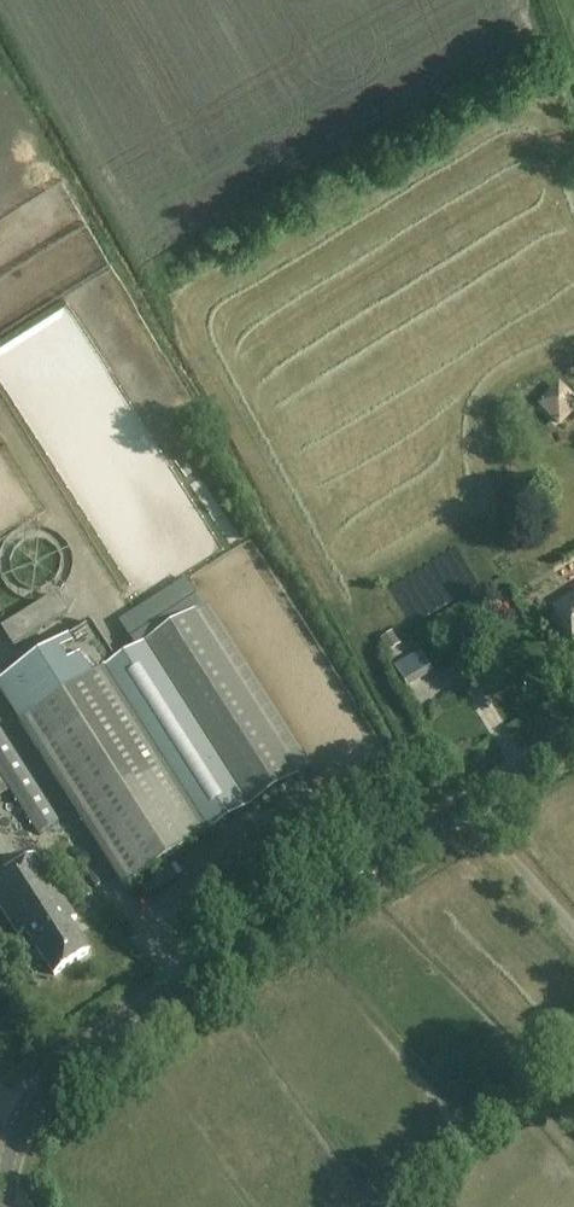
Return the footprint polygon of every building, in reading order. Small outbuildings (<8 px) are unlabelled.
[(553,612),(573,647),(573,599),(553,612)] [(0,684),(0,693),(125,889),(287,786),(181,621),(116,663),(92,625),(0,684)] [(391,633),(379,640),(387,653),(399,645),(391,633)] [(419,651),(393,666),(407,689),(433,674),(419,651)] [(88,954),(69,924),(76,919),(36,857),(0,880),(0,908),(18,936),(26,932),(54,976),(88,954)]
